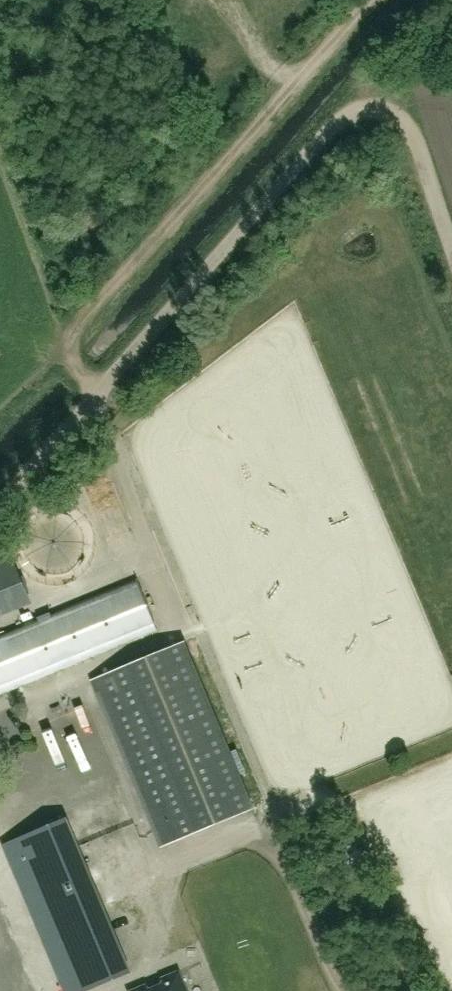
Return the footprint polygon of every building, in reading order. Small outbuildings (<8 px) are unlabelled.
[(0,636),(0,693),(158,629),(139,580),(0,636)] [(255,809),(185,640),(92,679),(161,847),(255,809)] [(131,970),(67,818),(3,844),(64,990),(81,990),(131,970)] [(178,974),(181,973),(180,972),(162,980),(164,986),(152,990),(185,990),(178,974)]
